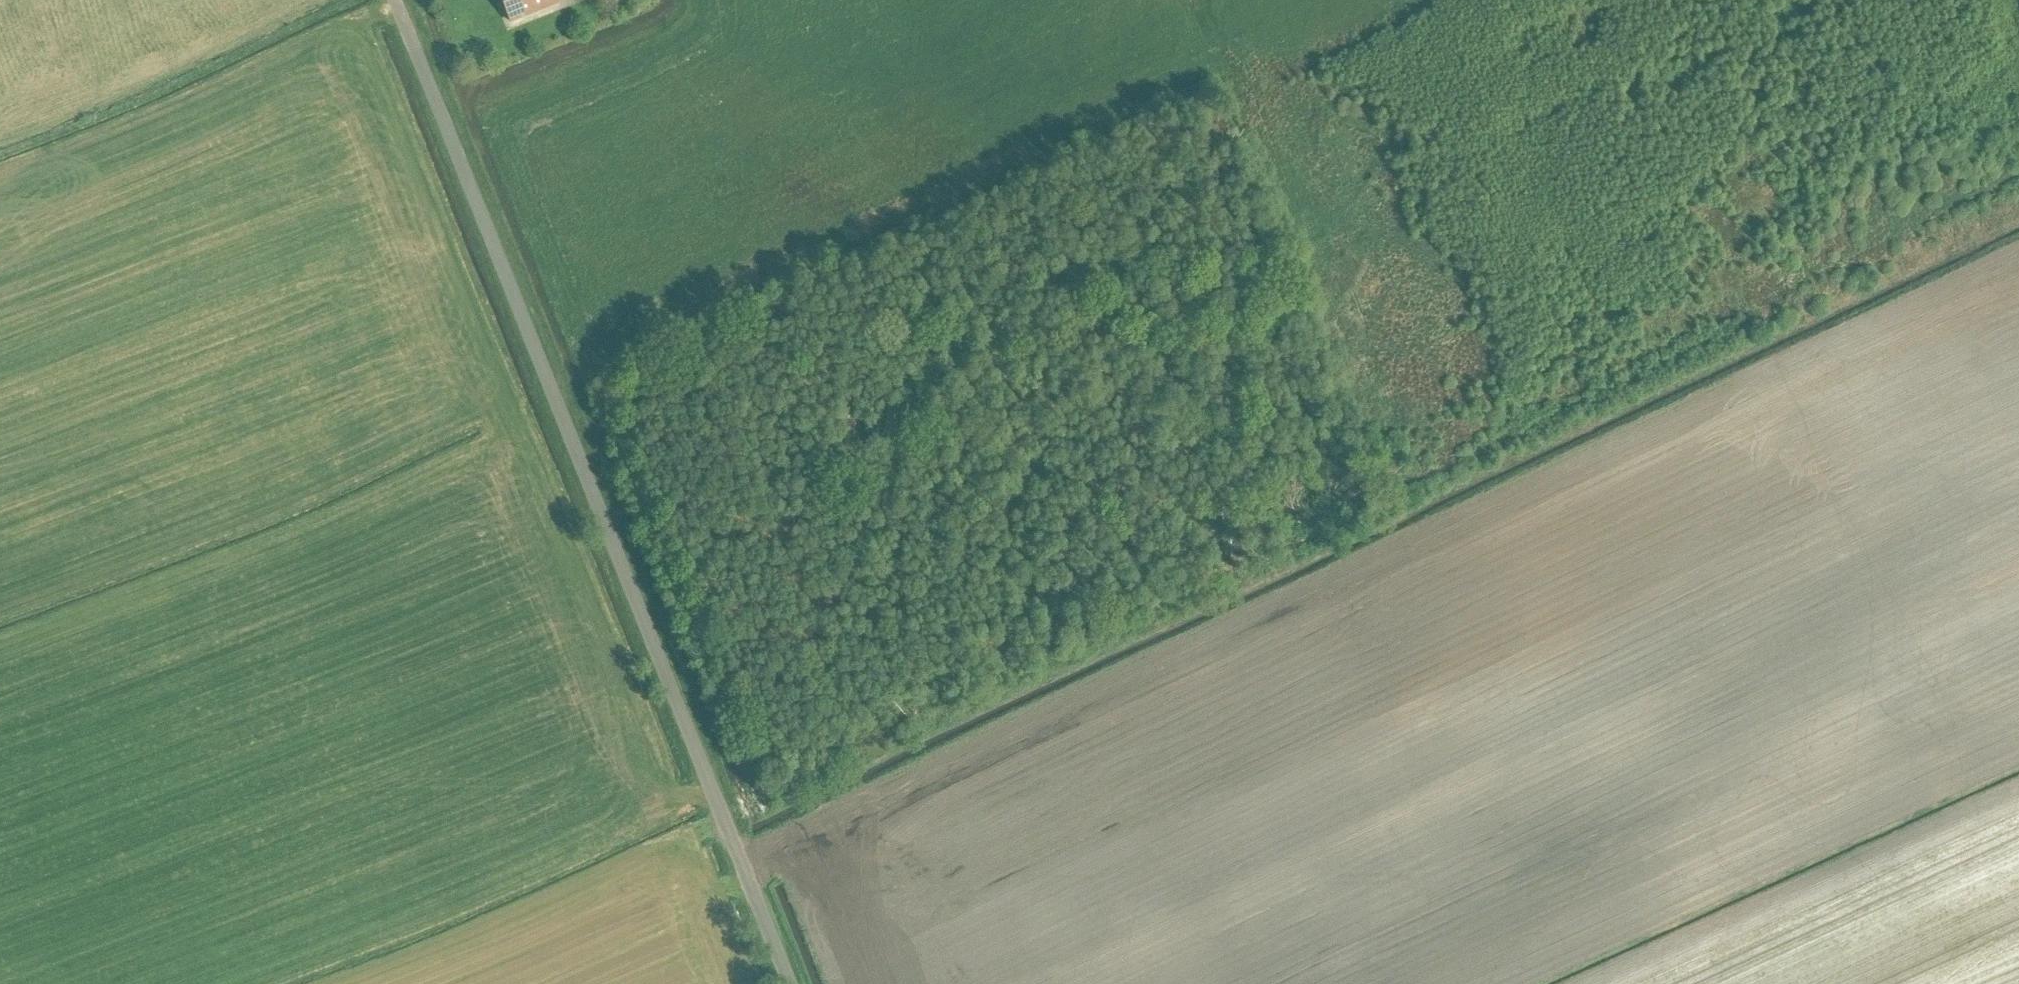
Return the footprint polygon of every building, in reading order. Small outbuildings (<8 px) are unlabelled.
[(542,10),(558,4),(556,0),(502,0),(511,23),(542,10)]
